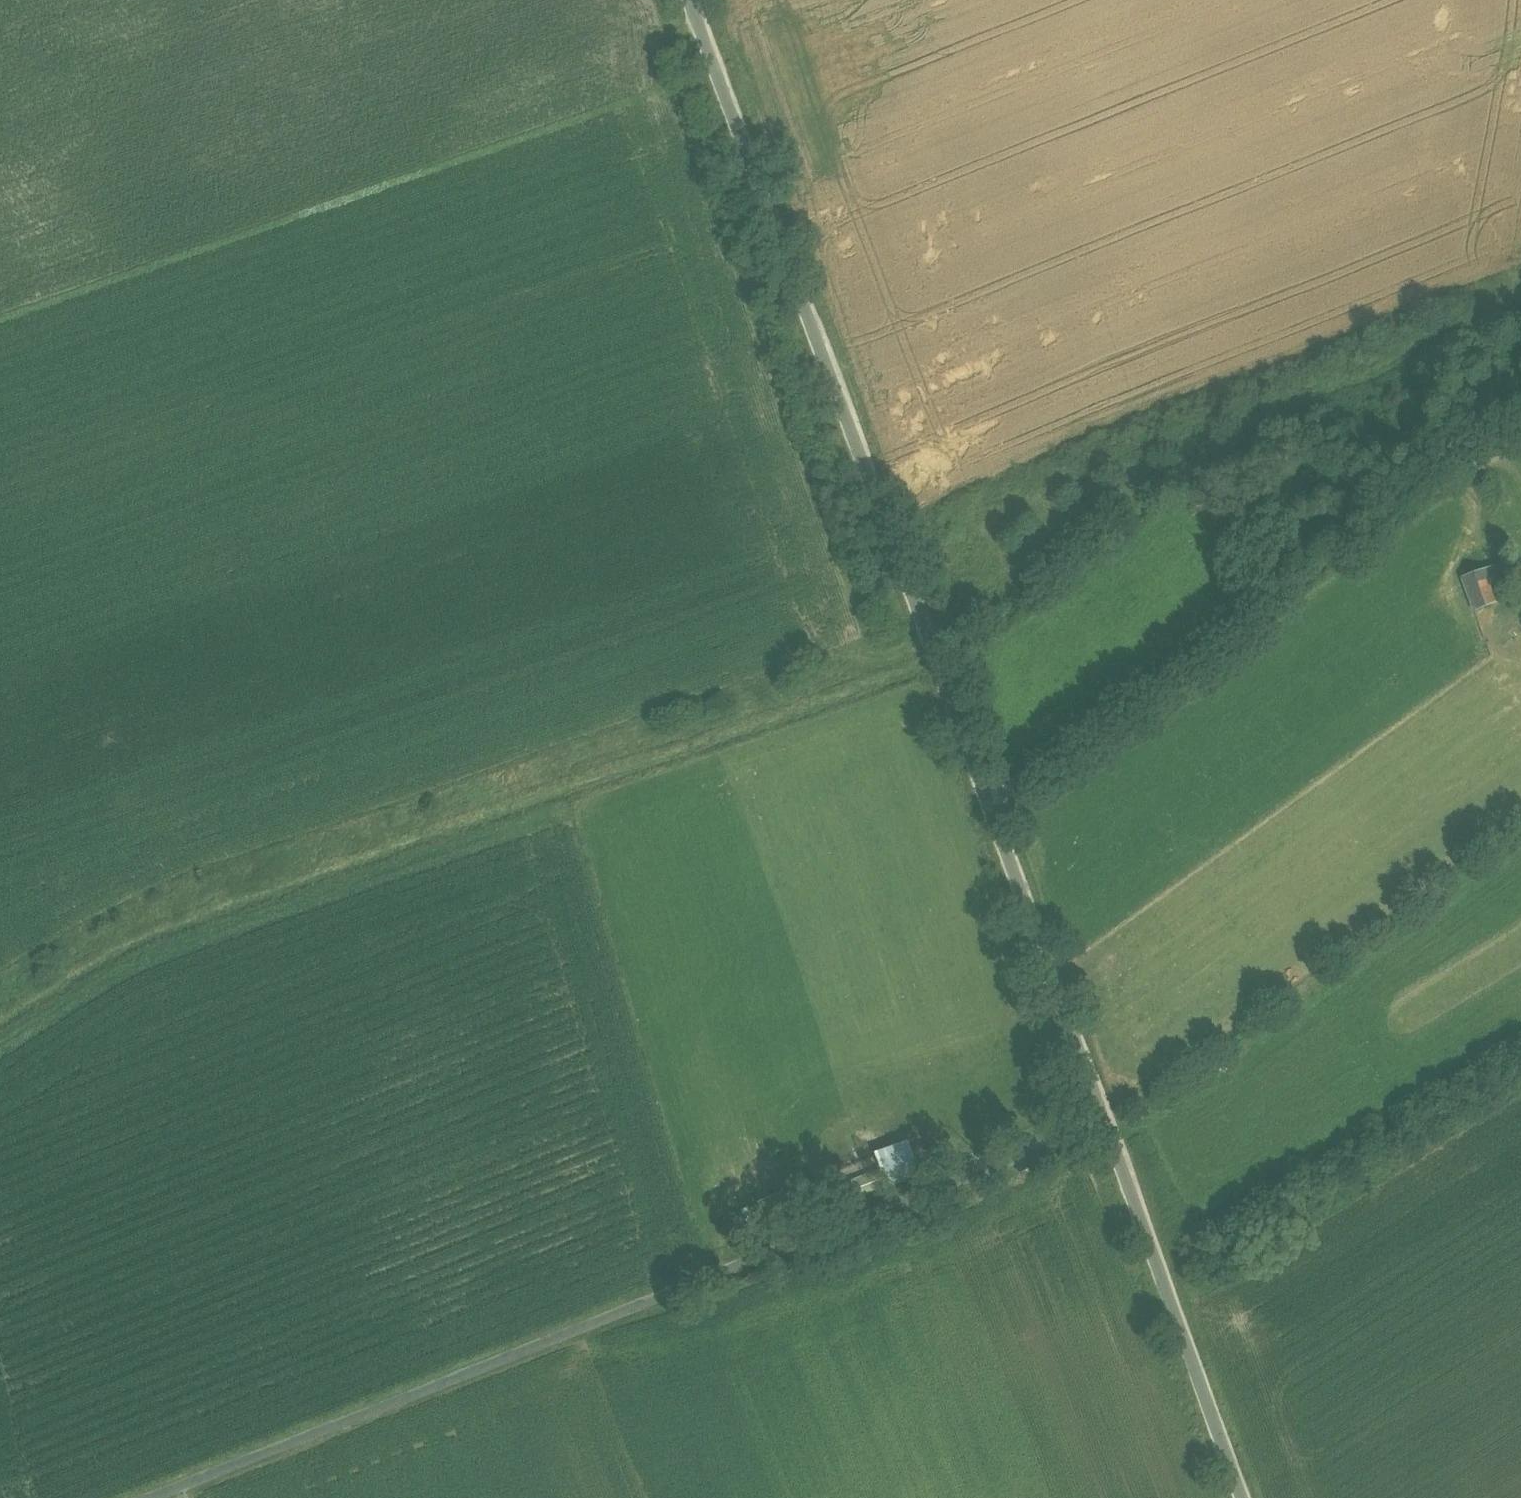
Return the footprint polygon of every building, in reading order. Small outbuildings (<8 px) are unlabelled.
[(1502,563),(1464,577),(1476,611),(1514,597),(1502,563)] [(908,1141),(877,1152),(883,1169),(890,1188),(920,1177),(908,1141)] [(890,1188),(883,1169),(824,1190),(831,1209),(890,1188)]
